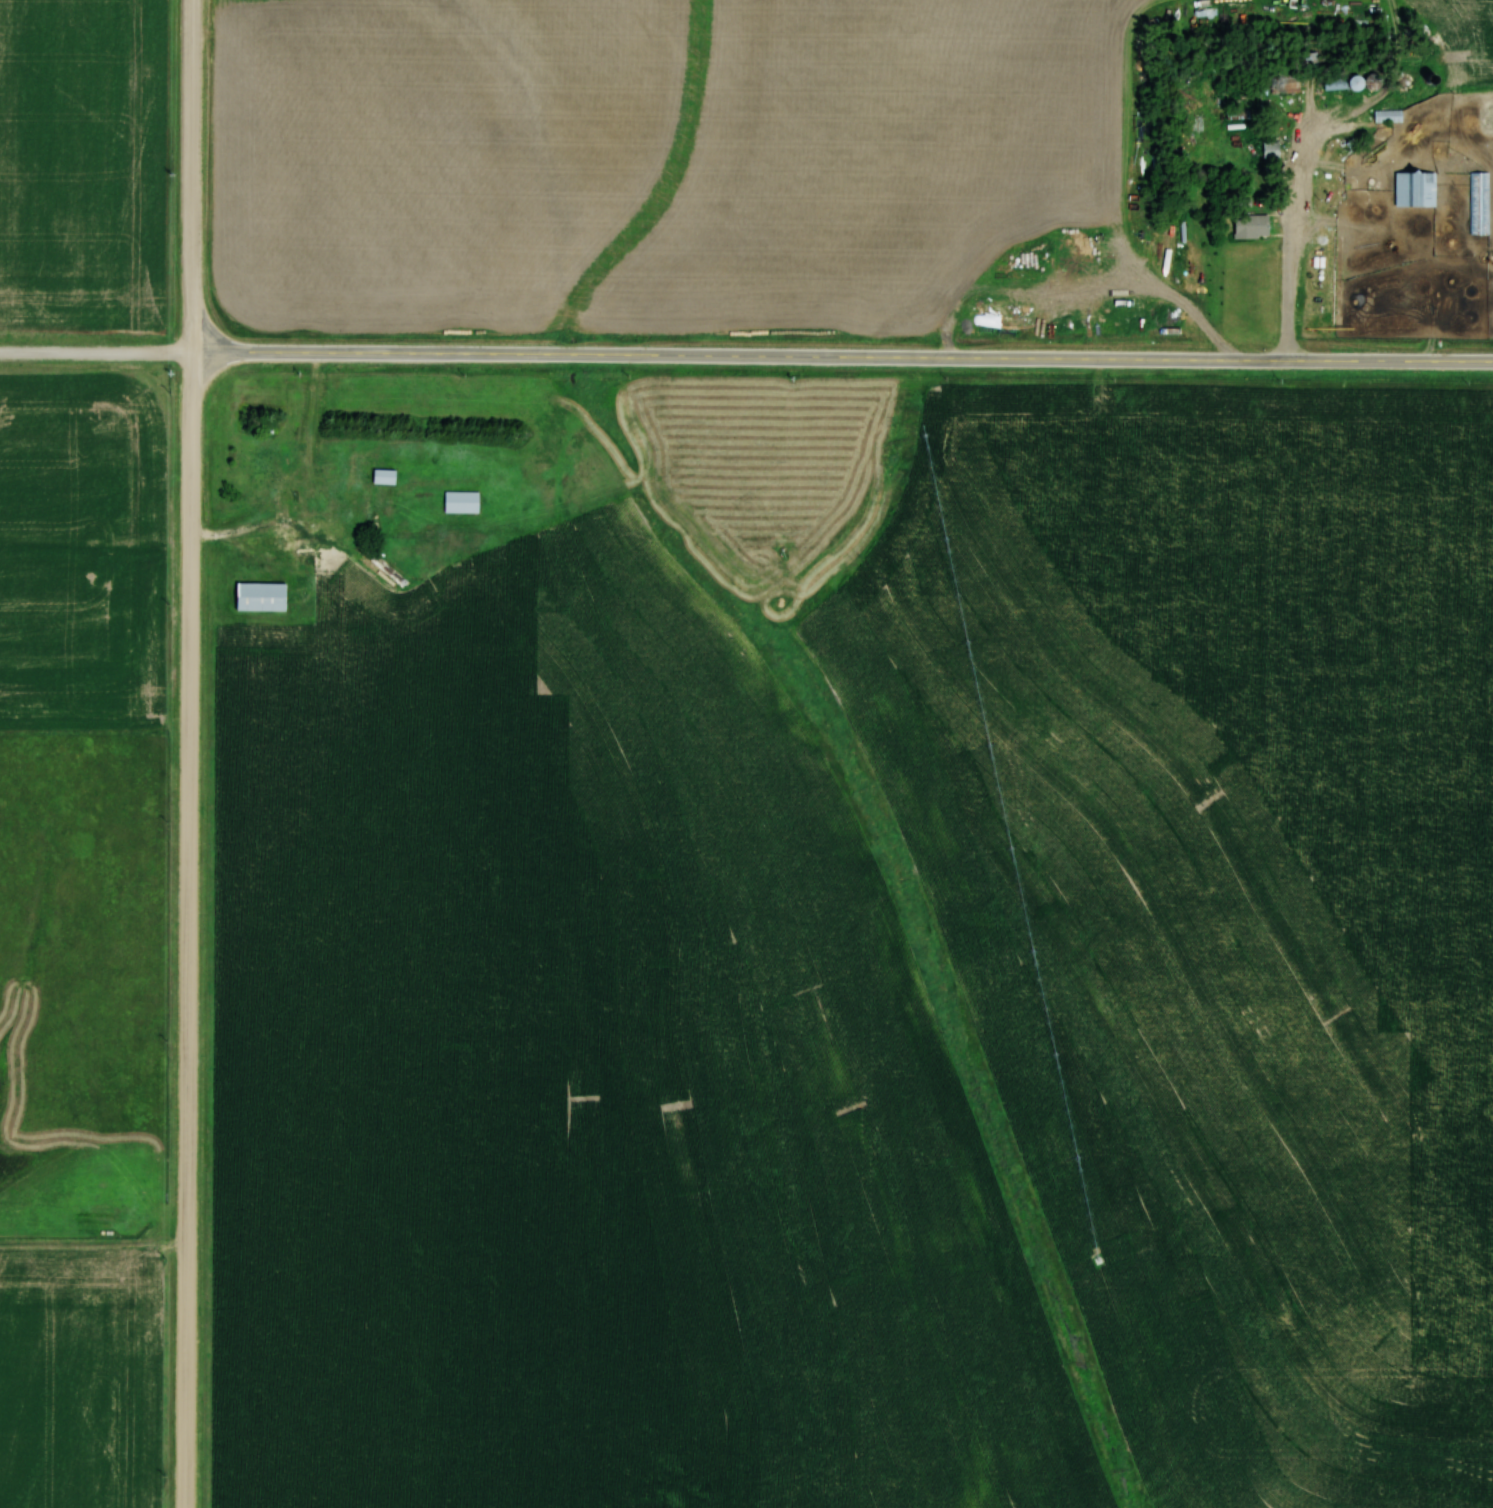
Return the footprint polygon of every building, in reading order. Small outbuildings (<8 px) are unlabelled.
[(1411,87),(1407,71),(1393,75),(1397,91),(1411,87)] [(1299,92),(1299,73),(1278,74),(1278,93),(1299,92)] [(1323,89),(1357,89),(1357,75),(1323,75),(1323,89)] [(1401,110),(1374,110),(1374,121),(1401,121),(1401,110)] [(1263,156),(1277,156),(1277,142),(1263,142),(1263,156)] [(1394,206),(1435,206),(1435,171),(1394,171),(1394,206)] [(1490,171),(1471,171),(1471,233),(1490,233),(1490,171)] [(1232,215),(1232,238),(1267,238),(1267,215),(1232,215)] [(371,482),(396,482),(396,468),(371,468),(371,482)] [(443,511),(480,511),(480,490),(443,490),(443,511)] [(233,609),(287,609),(287,581),(233,581),(233,609)]
